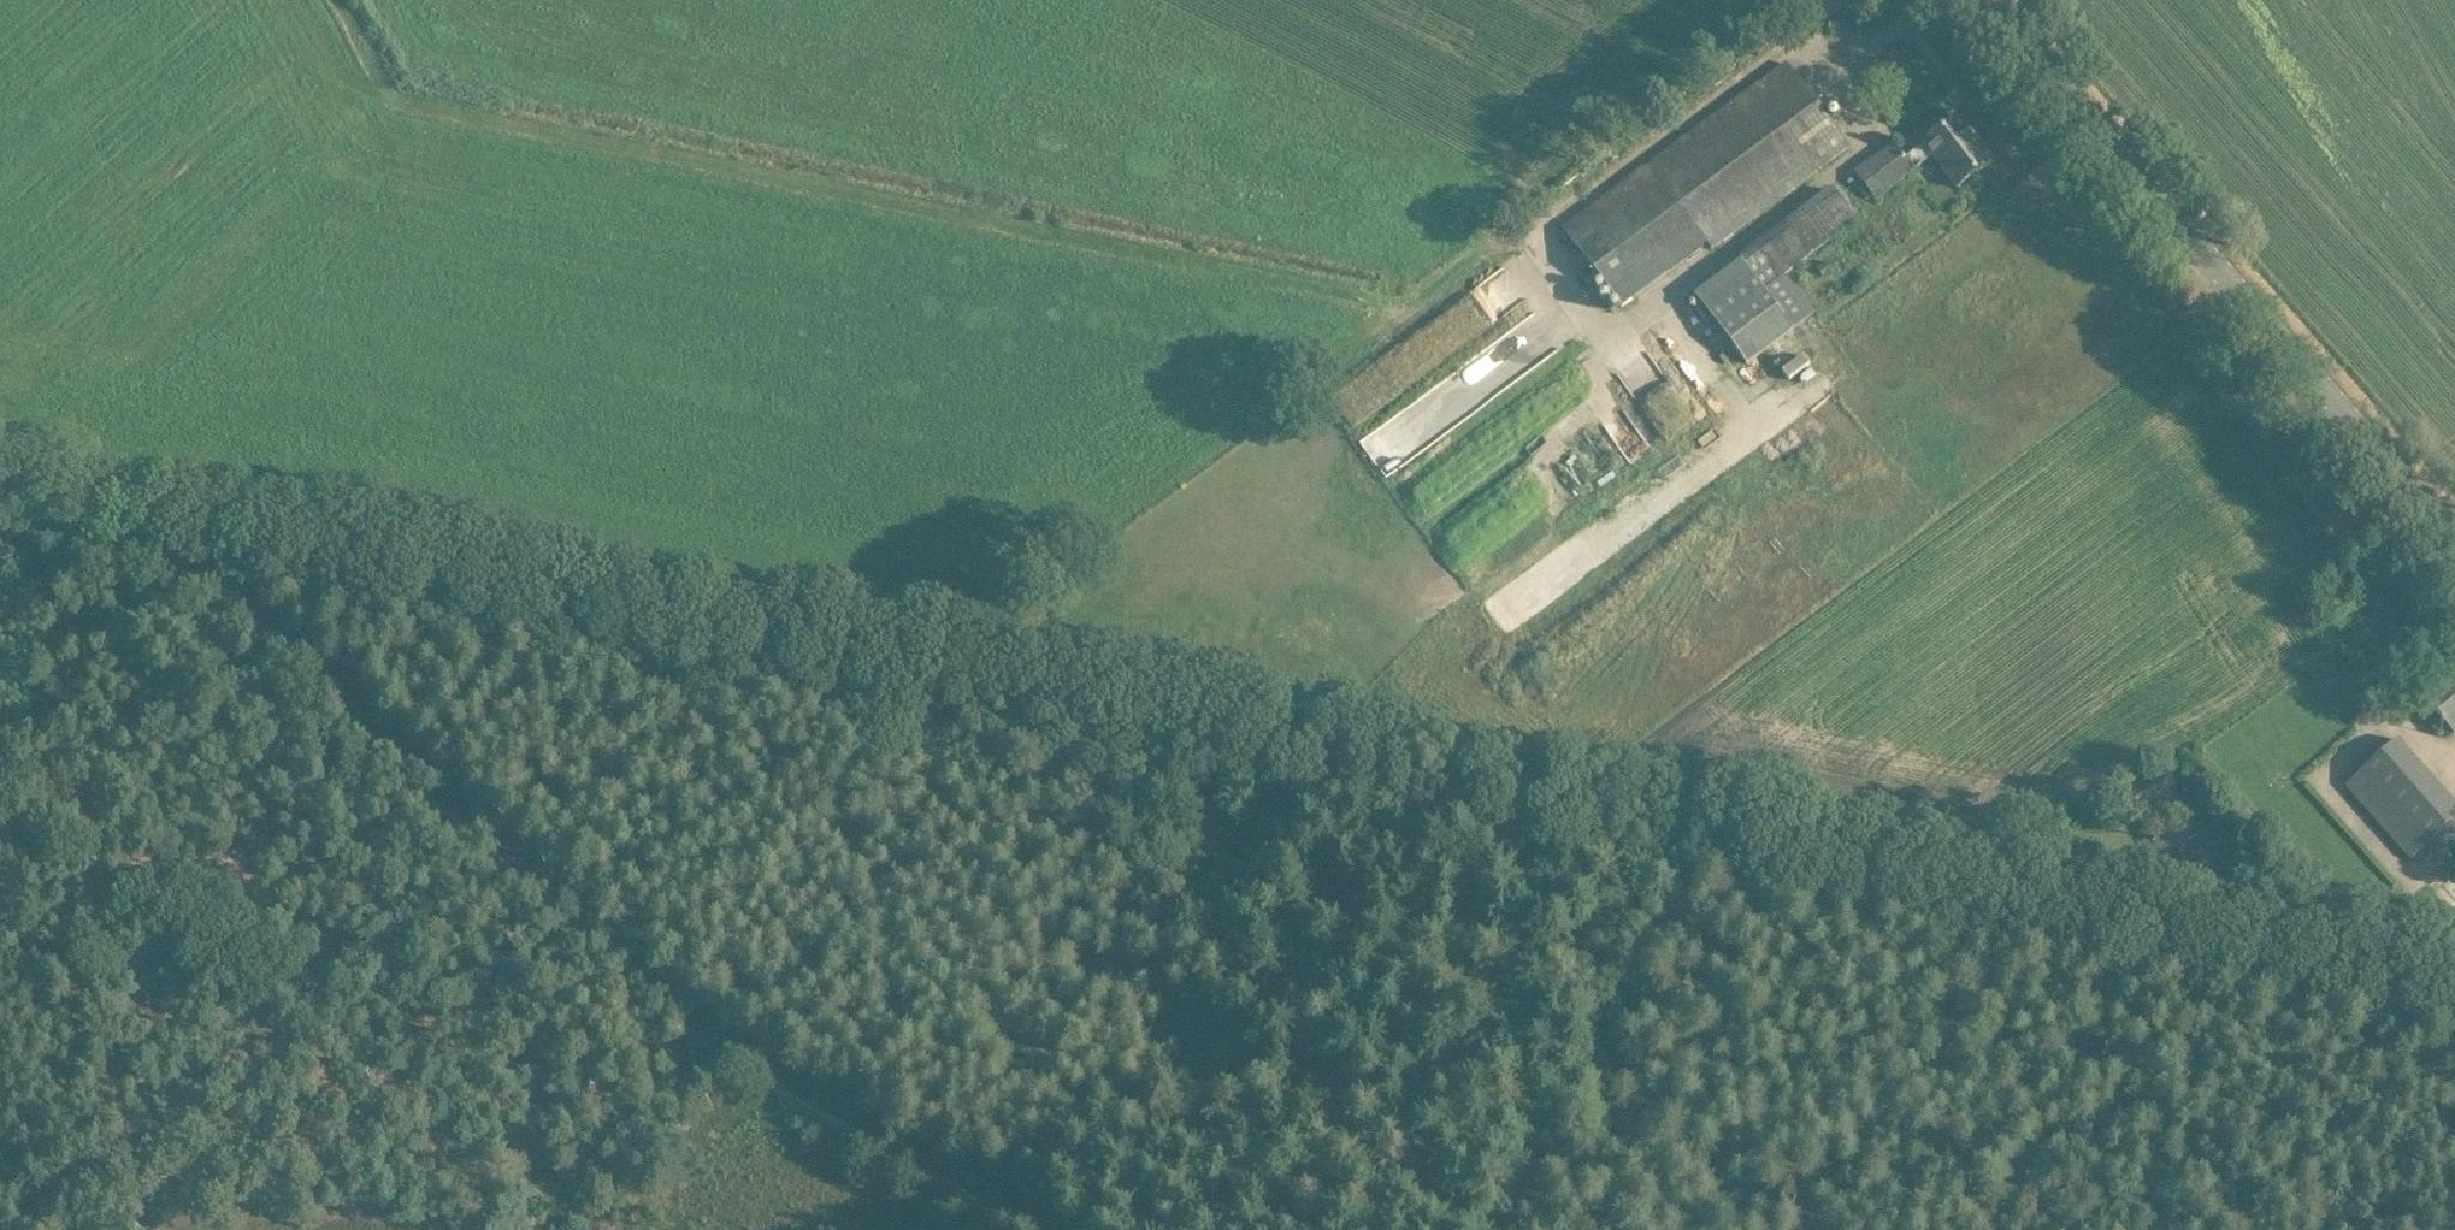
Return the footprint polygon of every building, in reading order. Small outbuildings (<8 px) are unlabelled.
[(1712,251),(1830,162),(1849,148),(1786,64),(1564,231),(1621,308),(1707,244),(1712,251)] [(1992,162),(1958,118),(1905,159),(1894,144),(1855,173),(1875,200),(1914,171),(1933,156),(1957,188),(1992,162)] [(1793,331),(1764,292),(1856,222),(1832,191),(1694,297),(1746,367),(1793,331)] [(1416,444),(1562,353),(1542,320),(1395,412),(1416,444)] [(1855,355),(1878,342),(1872,332),(1849,346),(1855,355)] [(1616,375),(1660,435),(1690,413),(1646,353),(1616,375)] [(1555,465),(1581,500),(1651,450),(1622,411),(1555,465)] [(2454,735),(2454,676),(2446,666),(2417,691),(2454,735)] [(2344,785),(2410,860),(2454,820),(2454,807),(2396,740),(2344,785)]
